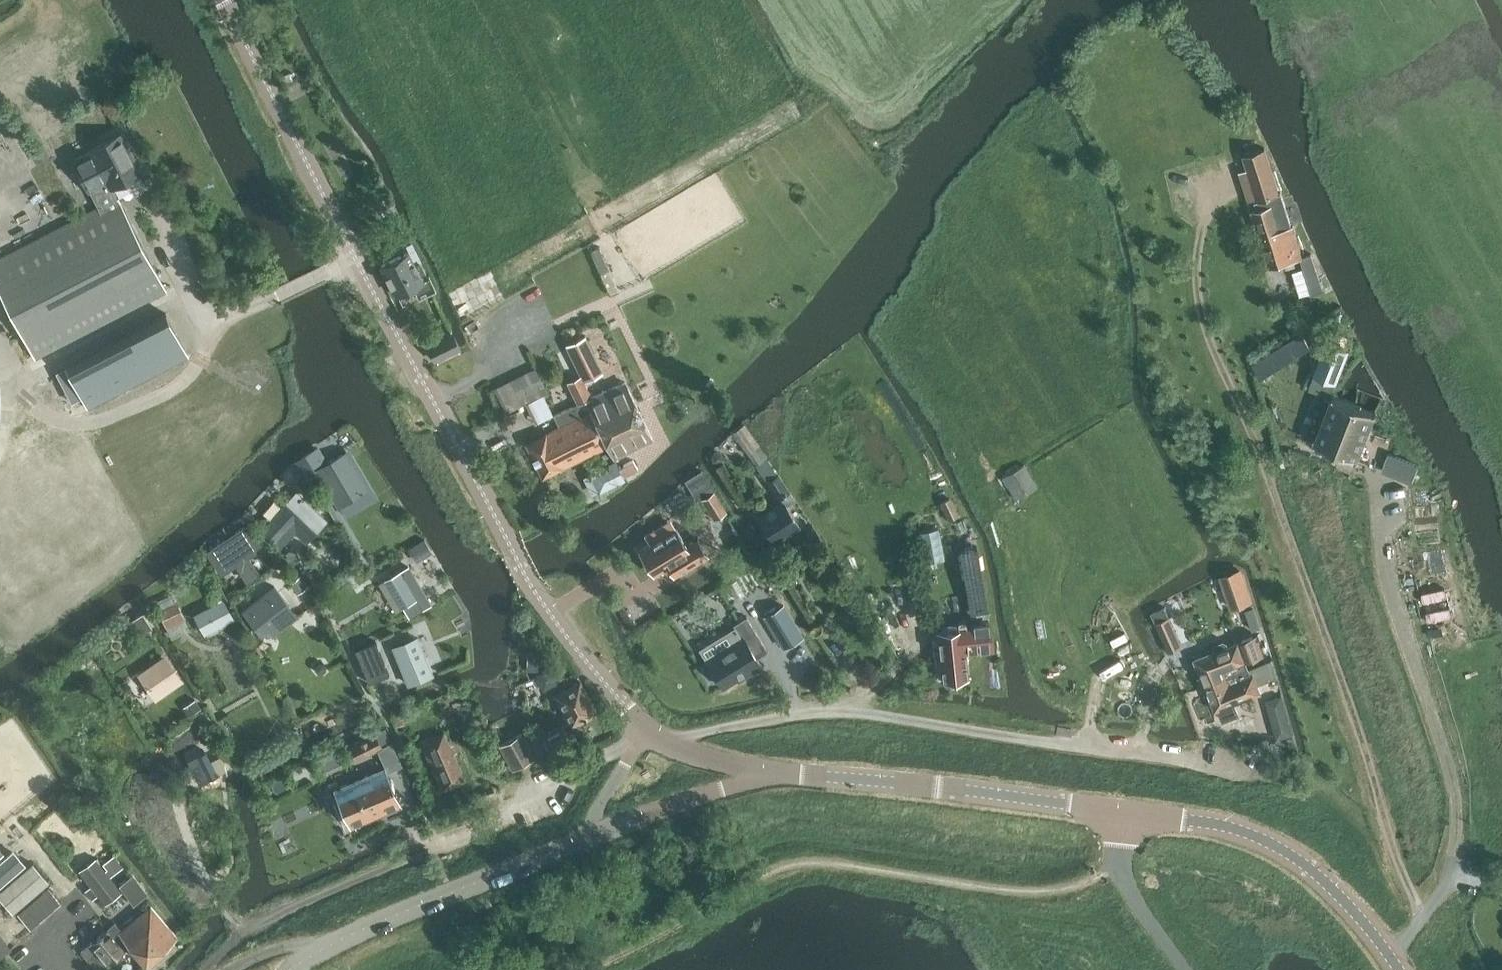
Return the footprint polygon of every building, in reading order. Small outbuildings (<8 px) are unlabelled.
[(142,171),(121,132),(90,148),(92,150),(74,159),(89,189),(99,207),(117,198),(112,187),(142,171)] [(31,152),(36,162),(51,155),(50,154),(45,144),(31,152)] [(1258,208),(1252,210),(1270,266),(1300,256),(1312,293),(1323,289),(1311,253),(1303,256),(1293,224),(1292,224),(1282,192),(1279,193),(1265,148),(1244,154),(1249,167),(1240,170),(1249,199),(1250,202),(1256,200),(1258,208)] [(117,198),(80,217),(61,227),(0,258),(0,290),(35,358),(166,290),(118,197),(117,198)] [(396,294),(413,285),(419,296),(431,290),(425,278),(428,276),(420,262),(409,252),(409,251),(381,265),(396,294)] [(65,365),(87,407),(187,356),(165,314),(65,365)] [(427,344),(435,360),(459,348),(451,331),(427,344)] [(1300,332),(1252,363),(1261,378),(1310,348),(1300,332)] [(584,381),(603,372),(586,335),(566,344),(584,381)] [(1313,372),(1337,381),(1350,348),(1327,339),(1313,372)] [(495,388),(506,411),(547,391),(535,367),(495,388)] [(1337,381),(1313,372),(1307,388),(1331,397),(1337,381)] [(625,381),(586,399),(592,410),(591,411),(608,445),(614,457),(653,438),(625,381)] [(1307,437),(1315,440),(1314,442),(1341,452),(1343,453),(1356,458),(1358,459),(1369,431),(1377,411),(1375,411),(1361,405),(1358,404),(1355,403),(1333,394),(1318,431),(1310,428),(1307,437)] [(586,399),(554,414),(560,426),(526,442),(543,476),(608,445),(591,411),(592,410),(586,399)] [(733,432),(767,481),(781,502),(760,516),(775,540),(799,524),(786,504),(795,499),(787,486),(779,473),(744,423),(733,432)] [(299,457),(296,459),(307,477),(310,476),(316,472),(312,465),(324,458),(317,446),(299,457)] [(345,452),(317,468),(339,505),(361,492),(353,478),(358,475),(345,452)] [(1417,465),(1388,453),(1385,460),(1382,469),(1405,478),(1411,480),(1417,465)] [(619,467),(624,476),(638,468),(633,459),(619,467)] [(590,472),(599,492),(618,483),(609,463),(590,472)] [(1003,477),(1016,498),(1037,485),(1027,468),(1024,464),(1011,472),(1003,477)] [(703,471),(686,481),(698,501),(701,499),(715,491),(703,471)] [(261,528),(272,540),(279,546),(294,530),(307,543),(329,520),(297,490),(261,528)] [(727,512),(715,491),(701,499),(713,520),(727,512)] [(248,524),(207,550),(222,572),(235,564),(248,555),(262,546),(248,524)] [(676,527),(638,550),(653,574),(673,563),(679,573),(708,555),(698,538),(687,544),(676,527)] [(424,539),(410,547),(418,560),(432,551),(424,539)] [(976,540),(960,542),(962,554),(972,617),(988,615),(978,551),(976,540)] [(1411,542),(1400,542),(1400,552),(1411,552),(1411,542)] [(252,562),(241,571),(247,580),(259,572),(252,562)] [(386,579),(402,606),(409,618),(432,605),(409,565),(386,579)] [(1241,569),(1220,577),(1232,609),(1253,601),(1241,569)] [(243,611),(262,636),(269,630),(274,636),(299,616),(275,586),(243,611)] [(215,604),(197,614),(209,636),(228,626),(218,608),(225,604),(216,587),(209,591),(215,604)] [(159,608),(165,624),(184,615),(176,595),(161,602),(163,607),(159,608)] [(763,618),(783,651),(805,637),(785,604),(763,618)] [(1152,612),(1157,621),(1169,616),(1165,606),(1152,612)] [(1254,608),(1246,610),(1253,631),(1260,628),(1254,608)] [(131,622),(138,633),(152,624),(145,614),(131,622)] [(184,615),(165,624),(172,638),(191,630),(184,615)] [(707,659),(723,686),(737,678),(738,680),(762,665),(757,657),(768,650),(747,616),(734,624),(742,637),(707,659)] [(1157,621),(1170,651),(1182,645),(1169,616),(1157,621)] [(973,626),(937,631),(943,679),(967,676),(965,651),(993,647),(988,620),(972,622),(973,626)] [(1428,629),(1424,630),(1426,638),(1430,637),(1444,635),(1442,627),(1428,629)] [(1195,658),(1206,684),(1248,667),(1245,660),(1249,658),(1249,659),(1264,653),(1257,635),(1195,658)] [(417,636),(393,646),(408,683),(432,673),(417,636)] [(375,640),(355,648),(369,682),(389,674),(375,640)] [(539,650),(528,650),(527,671),(539,672),(539,650)] [(140,673),(156,697),(180,681),(164,657),(140,673)] [(322,670),(323,669),(324,668),(325,667),(324,665),(324,664),(323,663),(322,662),(321,662),(319,662),(318,662),(317,663),(316,664),(316,665),(316,667),(316,668),(317,669),(318,670),(320,670),(321,670),(322,670)] [(1248,667),(1206,684),(1216,709),(1219,708),(1223,720),(1239,714),(1234,702),(1261,691),(1278,685),(1269,663),(1256,668),(1258,671),(1251,674),(1248,667)] [(534,744),(540,754),(571,738),(566,729),(598,712),(580,679),(554,694),(568,720),(543,734),(544,738),(534,744)] [(1282,695),(1265,699),(1277,739),(1293,734),(1282,695)] [(195,700),(184,707),(188,715),(200,707),(195,700)] [(402,713),(392,716),(396,727),(406,724),(402,713)] [(416,733),(442,789),(465,778),(441,722),(416,733)] [(392,742),(385,728),(375,733),(382,746),(392,742)] [(350,744),(357,759),(377,749),(382,746),(375,733),(375,732),(350,744)] [(500,744),(513,769),(534,757),(521,733),(500,744)] [(210,779),(228,761),(206,740),(188,758),(210,779)] [(392,742),(382,746),(377,749),(385,767),(387,771),(402,765),(392,742)] [(336,749),(316,758),(323,773),(343,764),(336,749)] [(402,803),(397,793),(387,771),(385,767),(334,790),(350,826),(402,803)] [(0,862),(0,884),(24,864),(13,851),(0,862)] [(114,854),(101,864),(96,857),(80,869),(106,904),(122,892),(110,876),(123,866),(114,854)] [(0,891),(0,897),(12,911),(13,911),(25,900),(48,880),(33,862),(0,891)] [(121,884),(134,904),(148,894),(134,874),(121,884)] [(18,912),(32,928),(61,902),(48,887),(18,912)] [(97,969),(99,969),(124,948),(121,945),(127,940),(146,963),(177,936),(151,905),(122,930),(117,925),(81,951),(97,969)] [(11,949),(0,936),(0,958),(11,949)]
